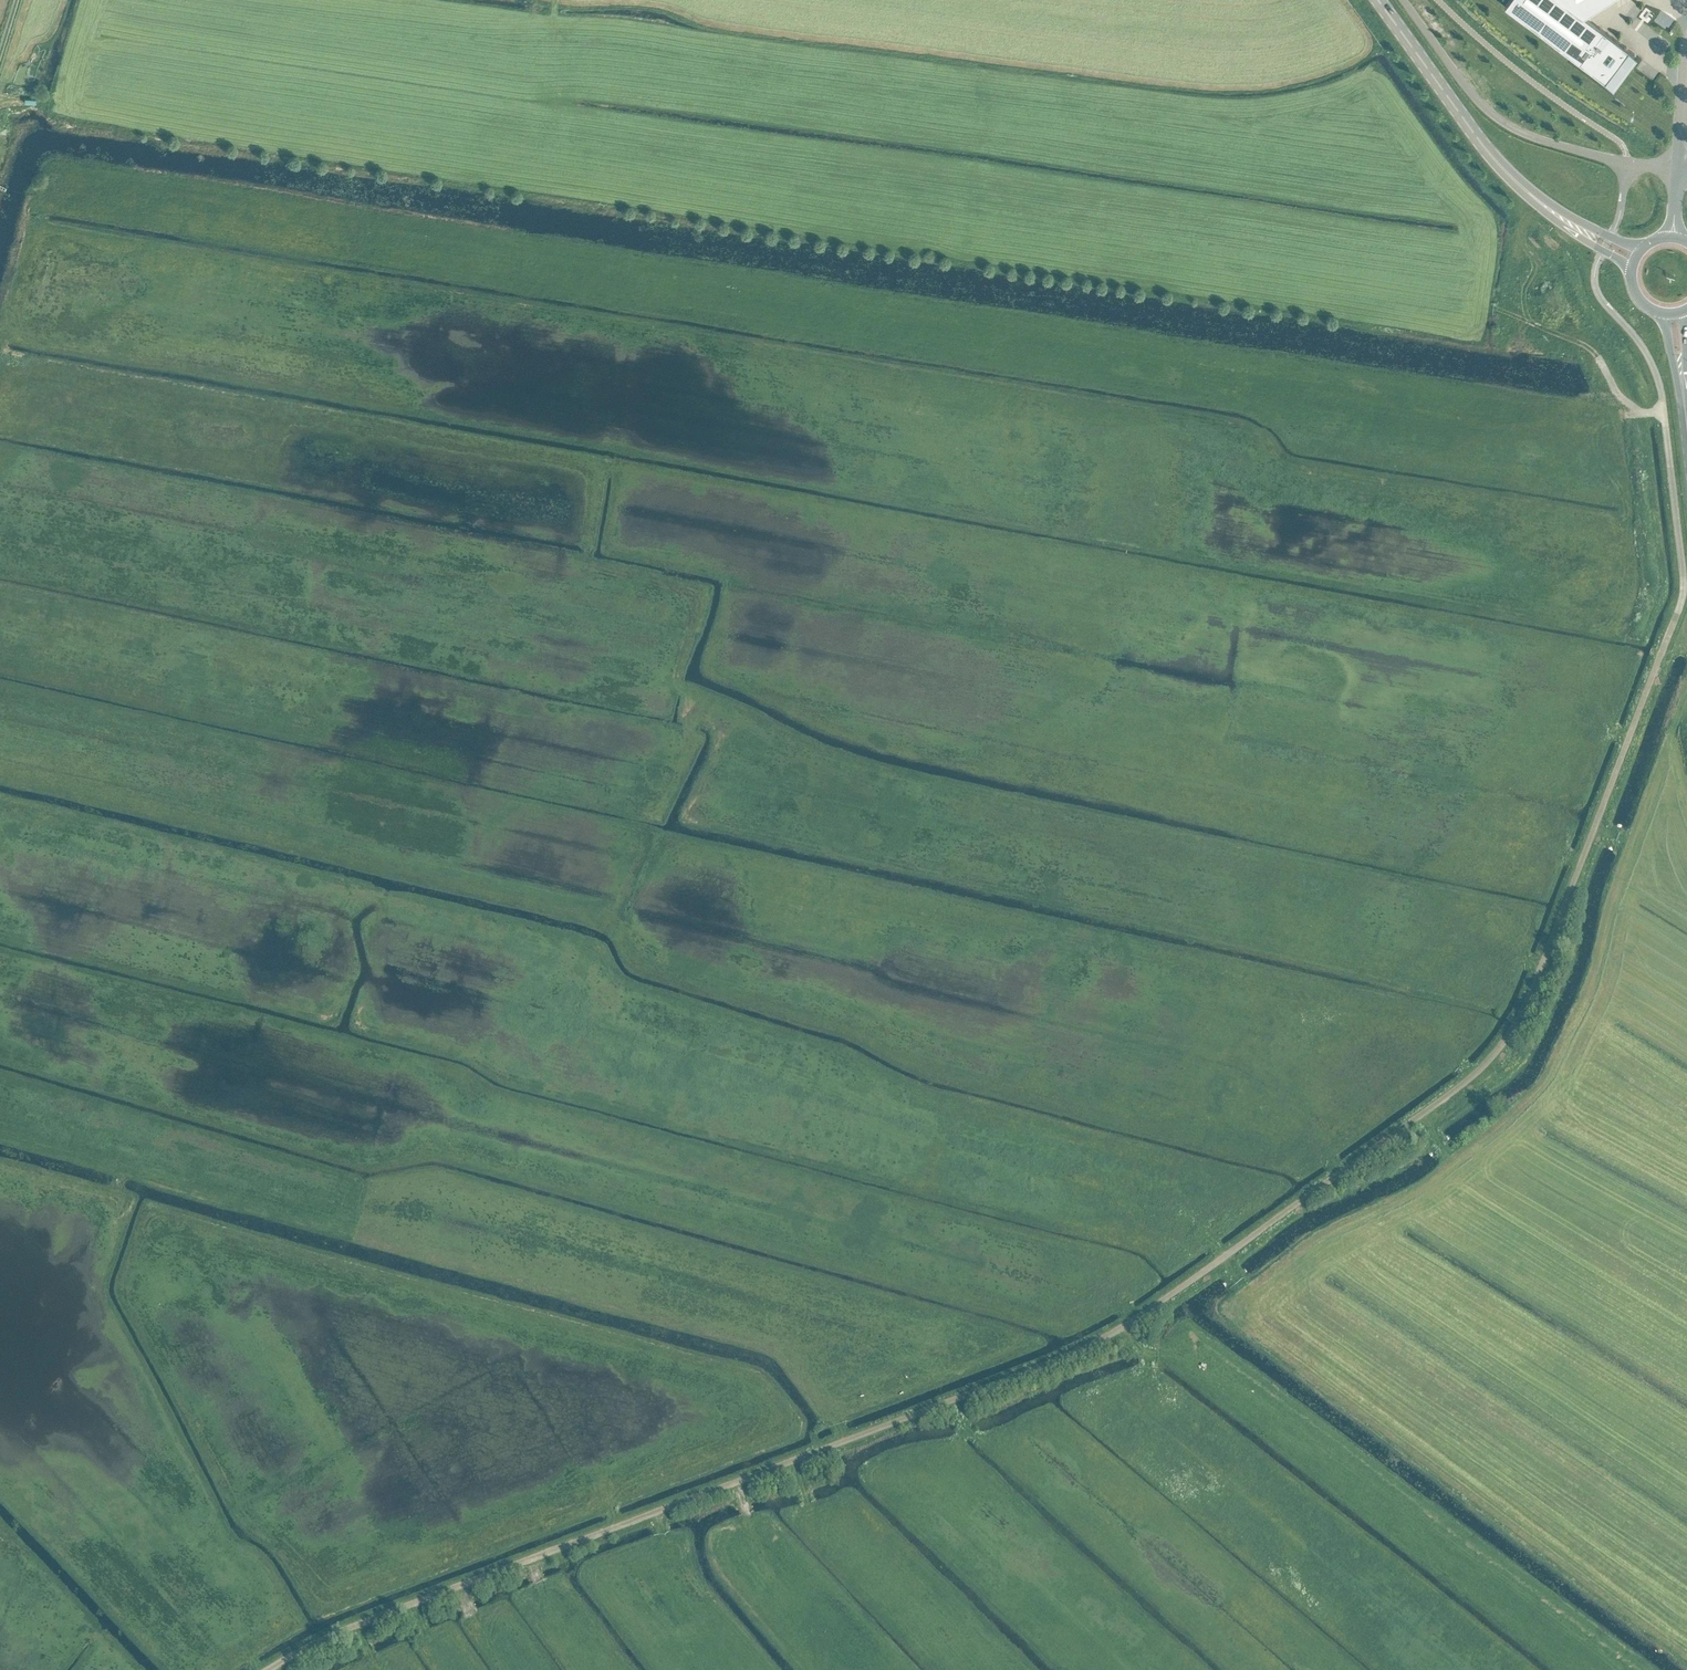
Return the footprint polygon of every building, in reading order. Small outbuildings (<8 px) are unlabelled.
[(1504,3),(1610,83),(1634,52),(1584,14),(1605,0),(1507,0),(1504,3)]
